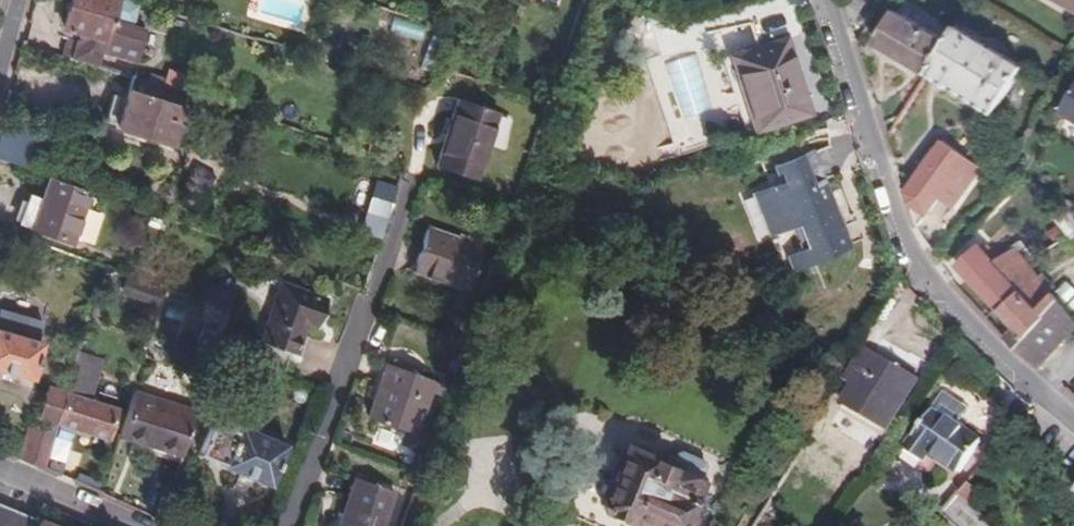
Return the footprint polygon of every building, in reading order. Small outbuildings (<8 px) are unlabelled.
[(132,0),(66,0),(58,28),(76,33),(69,58),(97,66),(101,54),(136,64),(146,27),(129,22),(135,1),(132,0)] [(849,4),(854,24),(868,0),(851,0),(849,4)] [(1073,11),(1073,0),(1054,0),(1073,11)] [(932,75),(950,45),(898,14),(880,42),(932,75)] [(1023,70),(959,31),(950,45),(932,75),(994,113),(1023,70)] [(726,62),(750,135),(812,114),(789,41),(726,62)] [(186,92),(131,75),(124,97),(113,93),(105,118),(117,121),(116,124),(170,141),(186,92)] [(1073,122),(1073,91),(1060,114),(1073,122)] [(461,94),(438,162),(478,176),(502,107),(461,94)] [(0,128),(0,161),(20,167),(29,137),(0,128)] [(912,207),(927,219),(939,201),(955,210),(981,168),(940,143),(909,197),(912,207)] [(815,154),(789,164),(796,181),(783,186),(757,196),(771,235),(793,226),(806,263),(852,247),(815,154)] [(796,181),(789,164),(778,168),(783,186),(796,181)] [(385,230),(402,180),(380,173),(364,222),(385,230)] [(86,191),(43,177),(34,203),(22,199),(16,222),(26,226),(25,228),(68,243),(86,191)] [(1073,241),(1058,222),(1021,245),(1039,264),(1055,253),(1073,241)] [(429,224),(414,266),(470,286),(484,243),(429,224)] [(961,271),(996,309),(1016,286),(1021,282),(988,248),(983,252),(980,249),(961,271)] [(227,309),(242,265),(226,259),(218,284),(213,282),(206,302),(227,309)] [(1021,282),(1016,286),(1038,308),(1052,294),(1053,292),(1032,270),(1021,282)] [(154,313),(161,294),(124,279),(117,300),(154,313)] [(282,285),(259,345),(297,359),(307,327),(319,331),(329,304),(282,285)] [(1009,340),(1040,368),(1073,327),(1073,318),(1052,294),(1038,308),(1016,286),(996,309),(1017,331),(1009,340)] [(192,366),(208,372),(222,327),(206,321),(192,366)] [(20,385),(33,352),(0,337),(0,377),(20,385)] [(865,344),(848,371),(845,377),(861,386),(880,353),(865,344)] [(880,353),(861,386),(847,406),(890,432),(922,378),(880,353)] [(387,362),(368,415),(417,433),(436,380),(387,362)] [(65,395),(55,425),(110,444),(115,425),(83,414),(91,389),(70,381),(65,395)] [(17,460),(42,471),(55,425),(65,395),(48,390),(40,416),(29,421),(17,460)] [(946,392),(935,408),(959,423),(970,408),(946,392)] [(152,465),(175,473),(192,422),(130,403),(118,444),(156,456),(152,465)] [(931,451),(961,472),(983,439),(935,408),(906,448),(924,461),(931,451)] [(281,451),(210,421),(196,456),(267,485),(281,451)] [(630,514),(659,525),(686,525),(688,524),(684,522),(703,479),(649,455),(651,451),(650,446),(635,439),(629,442),(626,446),(624,445),(596,503),(622,515),(630,514)] [(341,525),(382,525),(395,491),(359,477),(341,525)] [(982,491),(970,479),(961,490),(972,502),(982,491)] [(961,490),(945,512),(959,525),(997,525),(972,502),(961,490)] [(0,505),(0,525),(49,525),(0,505)]
